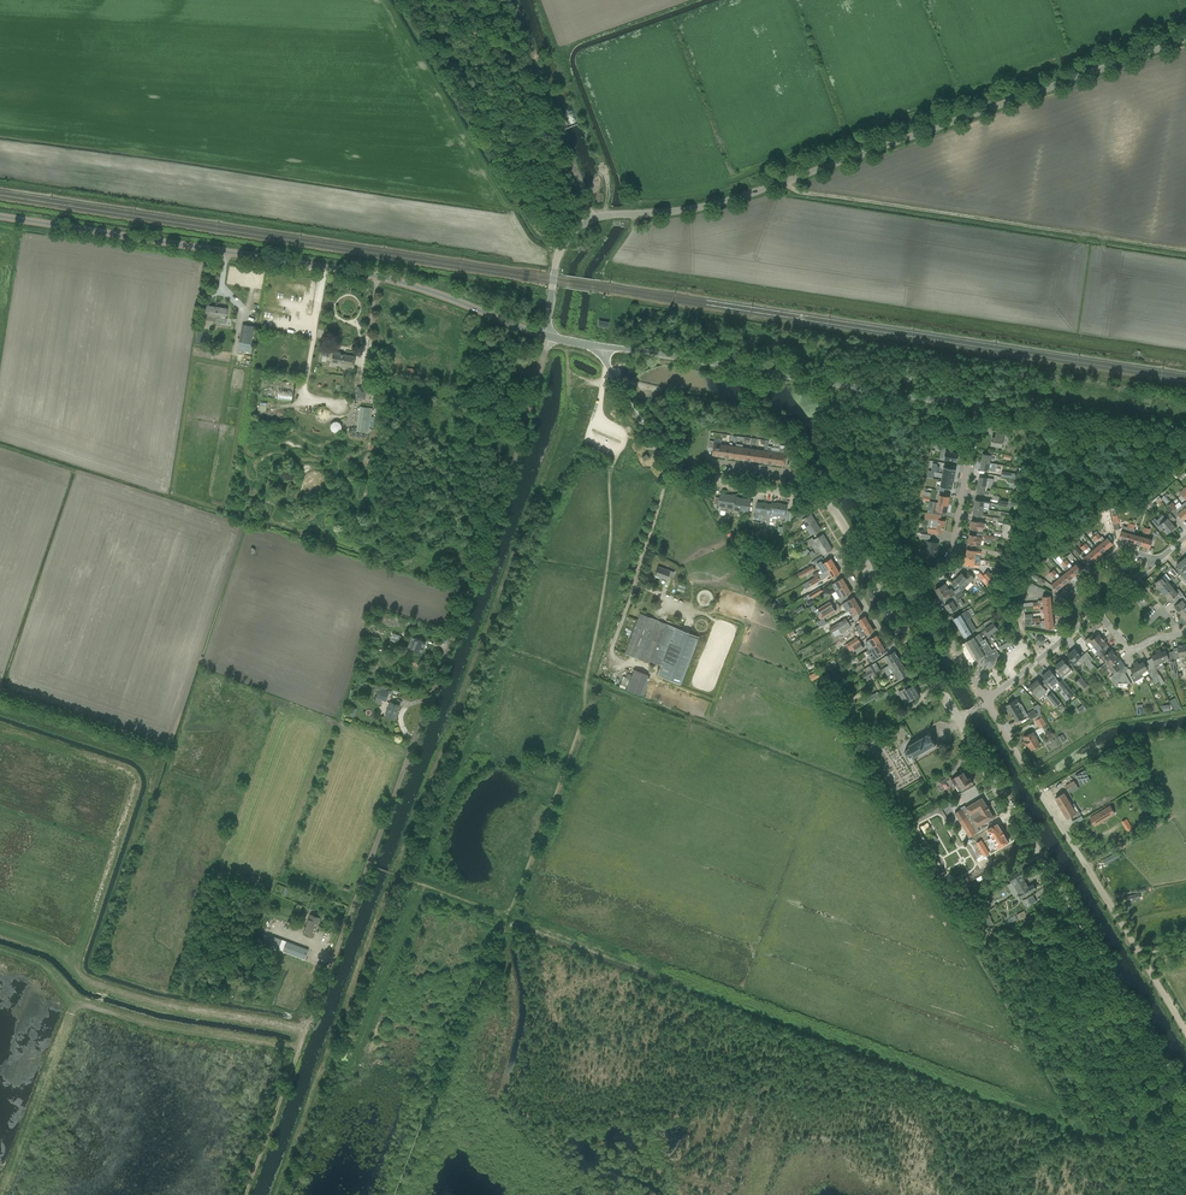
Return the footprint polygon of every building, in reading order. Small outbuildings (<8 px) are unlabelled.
[(205,315),(212,316),(211,321),(215,321),(215,320),(217,307),(206,305),(205,311),(205,315)] [(215,321),(215,323),(219,324),(220,318),(226,318),(226,314),(227,308),(217,307),(215,320),(215,321)] [(254,326),(243,324),(240,342),(251,344),(254,326)] [(196,340),(195,344),(201,345),(202,342),(202,341),(204,329),(198,328),(196,340)] [(240,342),(238,350),(250,352),(251,344),(240,342)] [(342,366),(353,368),(355,356),(333,353),(332,362),(342,364),(342,366)] [(512,369),(520,369),(520,360),(512,360),(512,369)] [(260,396),(291,401),(294,383),(263,379),(260,396)] [(365,400),(367,388),(359,387),(357,387),(356,390),(355,390),(354,394),(357,395),(356,399),(359,400),(359,399),(365,400)] [(366,433),(369,434),(372,409),(360,407),(360,409),(356,432),(366,433)] [(360,409),(355,408),(353,417),(351,437),(365,439),(366,433),(356,432),(360,409)] [(331,430),(332,432),(333,433),(335,433),(337,433),(339,432),(341,431),(342,429),(342,427),(341,425),(340,424),(339,422),(337,422),(335,422),(333,422),(332,423),(331,425),(330,427),(330,429),(331,430)] [(1003,439),(995,438),(992,437),(991,445),(1002,446),(1003,439)] [(710,441),(709,447),(714,447),(712,455),(720,456),(721,445),(722,441),(715,440),(714,441),(710,441)] [(728,446),(721,445),(720,456),(727,457),(728,446)] [(734,458),(736,447),(728,446),(727,457),(734,458)] [(741,459),(743,448),(736,447),(734,458),(741,459)] [(743,448),(741,459),(748,460),(750,449),(743,448)] [(750,449),(748,460),(755,461),(757,450),(750,449)] [(757,450),(755,461),(763,462),(764,451),(757,450)] [(778,453),(777,464),(785,465),(785,458),(790,459),(791,451),(786,450),(786,454),(778,453)] [(764,451),(763,462),(770,463),(771,452),(764,451)] [(946,451),(944,459),(957,461),(958,453),(946,451)] [(771,452),(770,463),(777,464),(778,453),(771,452)] [(996,456),(983,453),(982,461),(990,463),(991,458),(995,459),(996,456)] [(990,463),(982,461),(980,469),(993,472),(993,468),(989,468),(990,463)] [(943,473),(954,476),(956,469),(948,468),(949,465),(942,464),(941,467),(944,468),(943,473)] [(943,473),(941,480),(953,482),(954,476),(943,473)] [(979,476),(978,484),(986,486),(992,487),(994,479),(992,478),(979,476)] [(952,489),(953,482),(941,480),(940,485),(938,485),(937,490),(944,491),(945,487),(952,489)] [(986,486),(978,484),(977,492),(989,495),(989,491),(985,491),(986,486)] [(726,508),(726,509),(728,494),(723,494),(724,493),(723,493),(723,494),(721,493),(721,492),(720,497),(716,497),(715,504),(719,505),(719,506),(721,506),(721,510),(722,512),(724,512),(726,511),(726,508)] [(1162,498),(1167,505),(1167,506),(1172,511),(1175,509),(1179,515),(1183,520),(1185,518),(1185,509),(1182,505),(1177,509),(1175,506),(1175,505),(1172,502),(1171,502),(1167,497),(1169,495),(1167,493),(1162,498)] [(733,495),(728,494),(726,509),(729,509),(729,507),(734,508),(736,497),(736,495),(733,495),(733,494),(733,495)] [(938,503),(948,504),(949,497),(940,495),(938,503)] [(1154,499),(1159,506),(1162,503),(1161,502),(1163,500),(1159,495),(1154,499)] [(738,498),(736,497),(734,508),(734,510),(738,510),(738,512),(741,512),(743,498),(738,498),(738,497),(738,498)] [(748,499),(743,498),(741,512),(744,513),(745,511),(749,512),(751,499),(750,499),(748,499),(748,498),(748,499)] [(975,500),(974,507),(983,509),(988,510),(989,505),(989,502),(975,500)] [(757,502),(755,515),(758,515),(759,514),(763,514),(764,503),(757,502)] [(933,509),(932,514),(938,515),(939,511),(945,512),(947,512),(948,504),(938,503),(934,502),(933,509)] [(762,520),(769,521),(770,515),(772,504),(765,503),(764,503),(763,514),(762,516),(762,520)] [(772,504),(770,515),(769,521),(773,521),(773,518),(774,514),(778,514),(779,503),(779,504),(772,503),(772,504)] [(780,503),(779,503),(778,514),(777,518),(781,519),(781,517),(785,517),(787,505),(780,504),(780,503)] [(983,513),(983,509),(974,507),(973,515),(987,517),(987,514),(983,513)] [(808,514),(805,510),(797,515),(799,519),(808,514)] [(1155,518),(1152,520),(1157,527),(1160,525),(1163,529),(1164,530),(1165,529),(1168,533),(1171,530),(1173,532),(1177,528),(1172,522),(1176,519),(1170,512),(1164,517),(1163,515),(1157,520),(1155,518)] [(927,513),(926,518),(934,519),(932,528),(929,528),(928,533),(938,535),(939,530),(943,531),(945,521),(941,520),(942,516),(927,513)] [(805,524),(801,526),(803,529),(807,527),(816,521),(812,514),(802,519),(805,524)] [(970,529),(978,530),(983,531),(983,527),(984,522),(972,520),(970,529)] [(816,521),(807,527),(811,535),(821,529),(816,521)] [(1013,525),(1004,523),(1002,537),(1011,539),(1013,525)] [(1120,539),(1127,541),(1132,523),(1129,523),(1128,527),(1123,526),(1119,539),(1120,539)] [(1135,543),(1137,535),(1134,534),(1135,529),(1134,529),(1135,524),(1132,523),(1127,541),(1135,543)] [(970,534),(968,544),(981,546),(982,540),(982,539),(983,539),(993,541),(993,540),(994,536),(976,533),(976,535),(970,534)] [(1099,539),(1102,543),(1101,543),(1107,549),(1112,544),(1113,544),(1108,537),(1105,540),(1102,536),(1101,536),(1098,533),(1095,535),(1099,539)] [(814,540),(812,537),(808,540),(814,550),(818,547),(828,541),(823,534),(814,540)] [(1135,543),(1142,545),(1144,537),(1137,535),(1135,543)] [(1150,548),(1153,540),(1144,537),(1142,545),(1149,547),(1150,548)] [(927,540),(924,555),(935,557),(936,552),(937,552),(938,548),(939,543),(927,540)] [(1081,542),(1083,545),(1086,549),(1089,547),(1086,543),(1083,540),(1081,542)] [(828,541),(818,547),(823,555),(833,549),(828,541)] [(1107,549),(1101,543),(1096,548),(1101,554),(1107,549)] [(1073,550),(1078,556),(1082,553),(1077,547),(1073,550)] [(1090,552),(1095,559),(1101,554),(1096,548),(1090,552)] [(967,549),(966,557),(975,558),(980,559),(981,555),(981,551),(967,549)] [(1014,554),(1010,553),(1003,552),(1001,562),(1008,564),(1015,565),(1015,561),(1013,561),(1014,554)] [(1095,559),(1090,552),(1087,555),(1083,558),(1088,564),(1089,564),(1095,559)] [(817,563),(821,560),(824,559),(822,556),(813,561),(811,562),(813,565),(815,564),(817,563)] [(974,563),(974,562),(975,558),(966,557),(964,565),(979,567),(979,564),(974,563)] [(1076,564),(1072,567),(1066,559),(1064,557),(1062,559),(1063,561),(1075,575),(1081,570),(1082,570),(1076,564)] [(817,563),(823,573),(835,565),(831,558),(828,560),(827,561),(823,563),(821,560),(817,563)] [(1185,575),(1185,564),(1183,559),(1177,564),(1182,571),(1180,573),(1180,574),(1184,578),(1185,581),(1185,575)] [(1075,575),(1063,561),(1061,563),(1064,567),(1063,568),(1067,572),(1064,574),(1069,580),(1075,575)] [(815,569),(813,565),(798,573),(800,577),(815,569)] [(825,576),(828,574),(831,573),(833,577),(836,575),(837,575),(840,573),(835,565),(823,573),(818,576),(814,578),(809,581),(811,586),(821,581),(826,578),(825,576)] [(658,567),(655,576),(666,580),(668,574),(670,571),(658,567)] [(995,579),(988,571),(983,574),(990,583),(995,579)] [(1055,575),(1052,571),(1049,573),(1053,579),(1050,582),(1052,584),(1057,590),(1063,585),(1058,579),(1055,575)] [(962,573),(956,579),(965,588),(975,578),(969,572),(965,576),(962,573)] [(1069,580),(1064,574),(1058,579),(1063,585),(1069,580)] [(1160,588),(1168,582),(1163,576),(1155,582),(1160,588)] [(839,580),(835,582),(836,582),(832,584),(836,591),(847,585),(843,577),(840,579),(839,579),(839,580)] [(1037,582),(1036,582),(1043,586),(1046,581),(1039,577),(1037,582)] [(982,580),(987,587),(990,584),(985,578),(982,580)] [(1031,592),(1035,585),(1028,580),(1023,588),(1031,592)] [(1160,588),(1165,594),(1173,588),(1168,582),(1160,588)] [(935,589),(941,598),(945,595),(947,599),(955,594),(951,588),(949,589),(945,583),(935,589)] [(844,596),(847,594),(848,594),(851,592),(847,585),(836,591),(840,598),(844,595),(844,596)] [(820,587),(809,594),(812,598),(823,591),(820,587)] [(1176,591),(1173,588),(1165,594),(1170,600),(1175,596),(1177,599),(1183,594),(1179,589),(1176,591)] [(958,599),(965,595),(962,590),(955,594),(958,599)] [(1039,605),(1043,604),(1043,605),(1051,604),(1051,596),(1043,596),(1043,600),(1038,600),(1038,602),(1033,602),(1027,603),(1028,606),(1030,606),(1033,606),(1039,605)] [(844,603),(842,604),(846,611),(847,611),(849,609),(858,604),(854,597),(851,598),(850,599),(847,601),(844,603)] [(1179,612),(1185,606),(1185,599),(1184,597),(1182,599),(1174,606),(1179,612)] [(953,600),(945,605),(949,612),(957,608),(958,609),(961,607),(956,599),(953,600)] [(814,613),(813,614),(815,617),(818,615),(821,613),(834,606),(831,601),(818,608),(816,609),(817,610),(814,612),(814,613)] [(849,609),(847,611),(848,612),(849,611),(853,617),(855,615),(859,613),(859,614),(860,613),(859,613),(862,611),(858,604),(849,609)] [(1052,612),(1051,604),(1043,605),(1044,612),(1052,612)] [(821,613),(818,615),(821,620),(824,618),(837,611),(834,606),(821,613)] [(957,625),(970,618),(972,616),(972,615),(969,609),(953,619),(957,625)] [(381,621),(403,628),(406,619),(384,612),(381,621)] [(1045,620),(1053,619),(1052,612),(1044,612),(1045,620)] [(657,674),(681,684),(699,636),(640,614),(625,654),(652,664),(652,662),(660,665),(657,674)] [(860,623),(855,626),(857,630),(869,623),(865,616),(862,618),(862,617),(861,618),(858,620),(860,623)] [(836,624),(829,628),(831,633),(835,631),(838,629),(849,622),(846,618),(836,624)] [(957,625),(964,637),(977,629),(970,618),(957,625)] [(983,624),(985,628),(993,622),(991,619),(983,624)] [(1046,628),(1054,628),(1054,627),(1053,619),(1045,620),(1046,628)] [(849,622),(838,629),(835,631),(837,635),(851,626),(849,622)] [(998,628),(994,623),(993,622),(985,628),(990,634),(998,628)] [(857,630),(861,637),(866,634),(867,635),(870,633),(871,632),(874,630),(869,623),(857,630)] [(391,632),(389,640),(397,642),(400,635),(391,632)] [(985,638),(983,640),(979,633),(966,641),(977,659),(983,656),(985,659),(985,662),(987,665),(990,666),(994,664),(995,661),(1001,657),(995,648),(992,650),(985,638)] [(1090,641),(1094,646),(1104,637),(1103,636),(1102,636),(1103,636),(1102,637),(1099,634),(1094,637),(1092,634),(1086,639),(1088,643),(1090,641)] [(871,642),(867,645),(869,649),(872,648),(881,642),(877,635),(874,637),(873,637),(869,639),(871,642)] [(1045,640),(1042,636),(1037,637),(1035,641),(1038,645),(1043,644),(1045,640)] [(411,649),(421,652),(425,642),(412,637),(408,647),(412,649),(411,649)] [(847,643),(850,647),(860,641),(858,637),(847,643)] [(1096,652),(1099,655),(1109,647),(1106,644),(1107,644),(1104,640),(1105,639),(1106,639),(1104,637),(1094,646),(1094,647),(1091,649),(1095,653),(1096,652)] [(1000,645),(1001,649),(1013,644),(1011,640),(1000,645)] [(850,647),(848,648),(851,652),(856,650),(859,648),(860,651),(864,648),(860,641),(850,647)] [(869,649),(866,651),(868,655),(872,653),(874,655),(870,657),(872,662),(883,655),(881,652),(885,649),(881,642),(872,648),(869,649)] [(1185,656),(1184,644),(1177,645),(1178,647),(1173,648),(1175,659),(1180,658),(1180,657),(1185,656)] [(1099,655),(1101,658),(1105,663),(1106,661),(1107,662),(1117,653),(1116,651),(1114,653),(1111,650),(1110,651),(1107,648),(1109,647),(1099,655)] [(1080,663),(1083,661),(1084,659),(1081,656),(1075,648),(1068,655),(1071,659),(1069,660),(1073,665),(1079,661),(1080,663)] [(1160,649),(1157,650),(1162,662),(1169,659),(1166,650),(1161,652),(1160,649)] [(895,652),(895,650),(887,655),(884,657),(889,665),(891,663),(899,658),(898,656),(899,656),(896,651),(895,652)] [(1164,666),(1162,662),(1157,650),(1155,651),(1156,654),(1152,656),(1157,669),(1164,666)] [(1120,679),(1122,673),(1117,671),(1120,669),(1115,663),(1119,659),(1119,660),(1120,660),(1119,659),(1120,659),(1117,656),(1118,655),(1117,653),(1107,662),(1110,666),(1109,668),(1114,674),(1117,677),(1114,680),(1117,685),(1120,679)] [(412,664),(423,668),(426,661),(415,657),(412,664)] [(893,672),(904,666),(902,663),(903,663),(901,659),(900,659),(899,658),(891,663),(889,665),(893,672)] [(1062,677),(1068,672),(1071,669),(1062,659),(1055,665),(1057,668),(1055,670),(1062,677)] [(1084,662),(1090,669),(1094,666),(1090,662),(1089,659),(1088,659),(1084,662)] [(1137,661),(1135,662),(1143,676),(1149,673),(1147,670),(1148,670),(1143,661),(1139,664),(1137,661)] [(1130,669),(1134,675),(1131,676),(1134,682),(1143,676),(1135,662),(1133,663),(1135,666),(1130,669)] [(866,672),(862,674),(863,675),(865,679),(869,676),(873,674),(877,672),(873,664),(872,664),(869,666),(867,667),(864,669),(866,672)] [(901,679),(909,674),(907,671),(908,671),(905,667),(904,666),(893,672),(898,680),(900,678),(901,679)] [(626,689),(641,695),(648,675),(634,669),(626,689)] [(1049,688),(1052,686),(1059,681),(1059,680),(1056,676),(1050,669),(1046,672),(1045,671),(1042,675),(1044,677),(1045,679),(1043,680),(1049,688),(1050,688),(1049,688)] [(1159,681),(1156,677),(1153,670),(1150,672),(1151,674),(1150,674),(1155,683),(1159,681)] [(811,674),(814,680),(820,676),(817,671),(811,674)] [(1081,677),(1076,681),(1083,689),(1088,685),(1081,677)] [(1063,679),(1059,682),(1065,689),(1063,691),(1066,694),(1067,694),(1069,697),(1075,693),(1063,679)] [(1039,699),(1047,692),(1044,688),(1043,687),(1043,686),(1037,680),(1030,686),(1032,688),(1032,689),(1035,692),(1034,693),(1039,699)] [(911,699),(920,694),(915,684),(905,689),(905,688),(903,689),(902,689),(901,689),(902,690),(899,692),(904,700),(903,700),(905,704),(912,700),(911,699)] [(379,689),(376,698),(385,701),(389,692),(379,689)] [(1052,691),(1046,696),(1055,706),(1060,702),(1052,691)] [(864,704),(875,698),(873,694),(862,701),(864,704)] [(1010,712),(1016,722),(1024,717),(1017,705),(1021,703),(1018,698),(1014,701),(1014,700),(1005,706),(1005,707),(1006,707),(1005,706),(1008,704),(1012,711),(1010,712)] [(1170,702),(1175,711),(1181,708),(1176,699),(1170,702)] [(385,716),(394,719),(399,705),(390,702),(385,716)] [(1035,709),(1028,714),(1031,719),(1034,717),(1038,715),(1040,714),(1041,713),(1040,706),(1038,704),(1033,707),(1035,709)] [(349,709),(347,715),(353,717),(355,711),(349,709)] [(1043,713),(1047,719),(1052,716),(1048,710),(1043,713)] [(1038,715),(1034,717),(1036,720),(1035,720),(1040,728),(1046,724),(1042,716),(1040,718),(1038,715)] [(917,759),(917,758),(916,756),(916,755),(920,753),(921,754),(921,753),(921,752),(922,753),(925,751),(925,750),(926,751),(926,750),(930,747),(930,748),(931,747),(935,744),(935,745),(936,744),(936,743),(935,743),(934,740),(933,739),(932,737),(930,734),(931,734),(931,733),(930,733),(930,732),(929,732),(928,732),(928,733),(928,734),(924,736),(924,735),(923,735),(924,736),(919,739),(919,738),(918,738),(919,739),(918,739),(918,738),(914,740),(915,741),(914,742),(914,741),(913,741),(914,742),(910,744),(909,744),(908,744),(909,745),(908,745),(909,746),(910,747),(907,749),(907,748),(906,748),(907,749),(905,752),(904,752),(904,753),(905,753),(907,756),(906,756),(907,757),(907,756),(911,763),(911,762),(914,761),(914,760),(917,759)] [(1029,745),(1032,750),(1040,745),(1032,732),(1024,737),(1026,740),(1025,740),(1028,745),(1029,745)] [(1057,737),(1061,743),(1066,740),(1063,734),(1057,737)] [(1075,775),(1077,778),(1081,785),(1091,780),(1085,770),(1075,775)] [(968,779),(964,772),(951,779),(955,785),(959,791),(973,782),(970,777),(968,779)] [(939,785),(946,781),(951,778),(948,773),(934,782),(935,785),(938,783),(939,785)] [(1074,780),(1065,785),(1070,792),(1074,790),(1074,791),(1079,788),(1074,780)] [(1064,793),(1056,798),(1059,804),(1067,818),(1076,813),(1064,793)] [(982,797),(982,798),(966,807),(965,806),(955,813),(969,837),(980,831),(977,827),(994,817),(989,809),(990,809),(987,805),(982,797)] [(1108,810),(1111,808),(1110,806),(1090,818),(1093,823),(1094,822),(1095,825),(1111,815),(1108,810)] [(1129,822),(1123,825),(1127,833),(1132,830),(1131,828),(1132,827),(1129,822)] [(998,848),(1009,842),(1004,834),(1003,831),(1002,831),(997,823),(987,829),(991,836),(987,838),(990,843),(992,843),(993,845),(996,844),(998,848)] [(981,840),(976,843),(983,855),(984,856),(989,853),(981,840)] [(1011,882),(1012,882),(1022,876),(1027,873),(1024,868),(1009,877),(1011,882)] [(1018,893),(1028,886),(1026,882),(1025,880),(1022,876),(1012,882),(1018,893)] [(1021,898),(1036,888),(1033,883),(1028,886),(1018,893),(1021,898)] [(1027,907),(1031,905),(1037,902),(1033,895),(1028,898),(1022,900),(1027,907)] [(972,913),(967,916),(970,921),(975,918),(979,916),(980,915),(987,911),(985,908),(984,906),(977,910),(972,913)] [(1017,914),(1020,920),(1026,917),(1025,915),(1023,911),(1017,914)] [(303,934),(313,937),(320,917),(310,914),(303,934)] [(333,945),(336,934),(330,932),(326,942),(333,945)] [(274,936),(270,948),(276,950),(280,938),(274,936)] [(285,958),(303,965),(305,959),(309,961),(312,951),(291,943),(285,958)]
